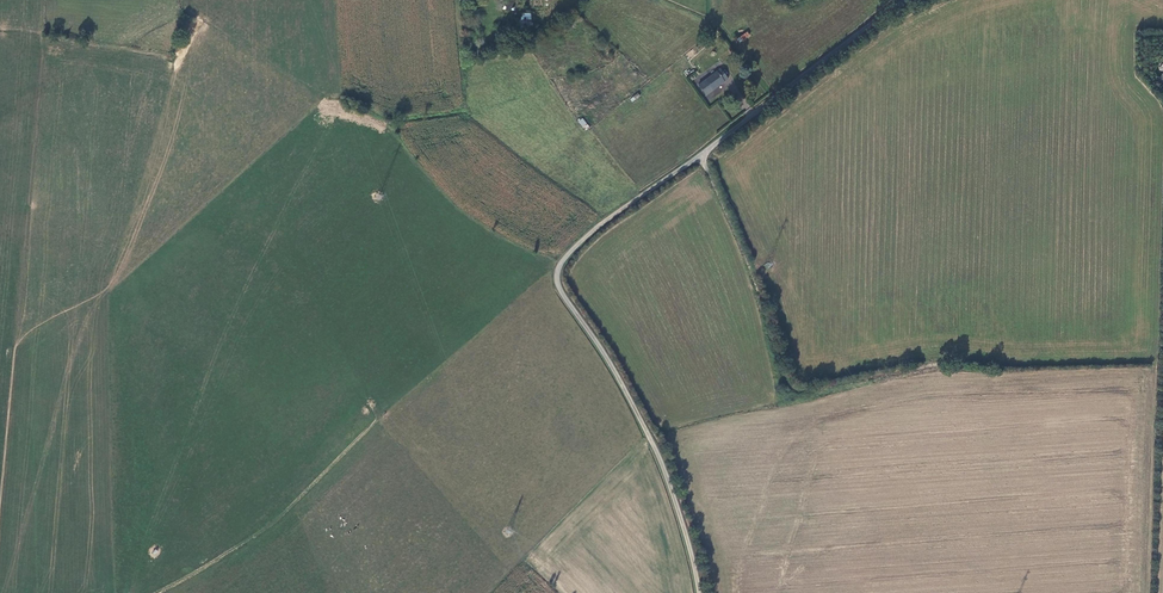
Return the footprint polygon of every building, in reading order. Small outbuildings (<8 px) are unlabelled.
[(739,43),(750,36),(748,31),(737,38),(739,43)] [(728,79),(721,69),(699,85),(706,95),(728,79)] [(583,117),(578,120),(584,130),(589,127),(583,117)]
